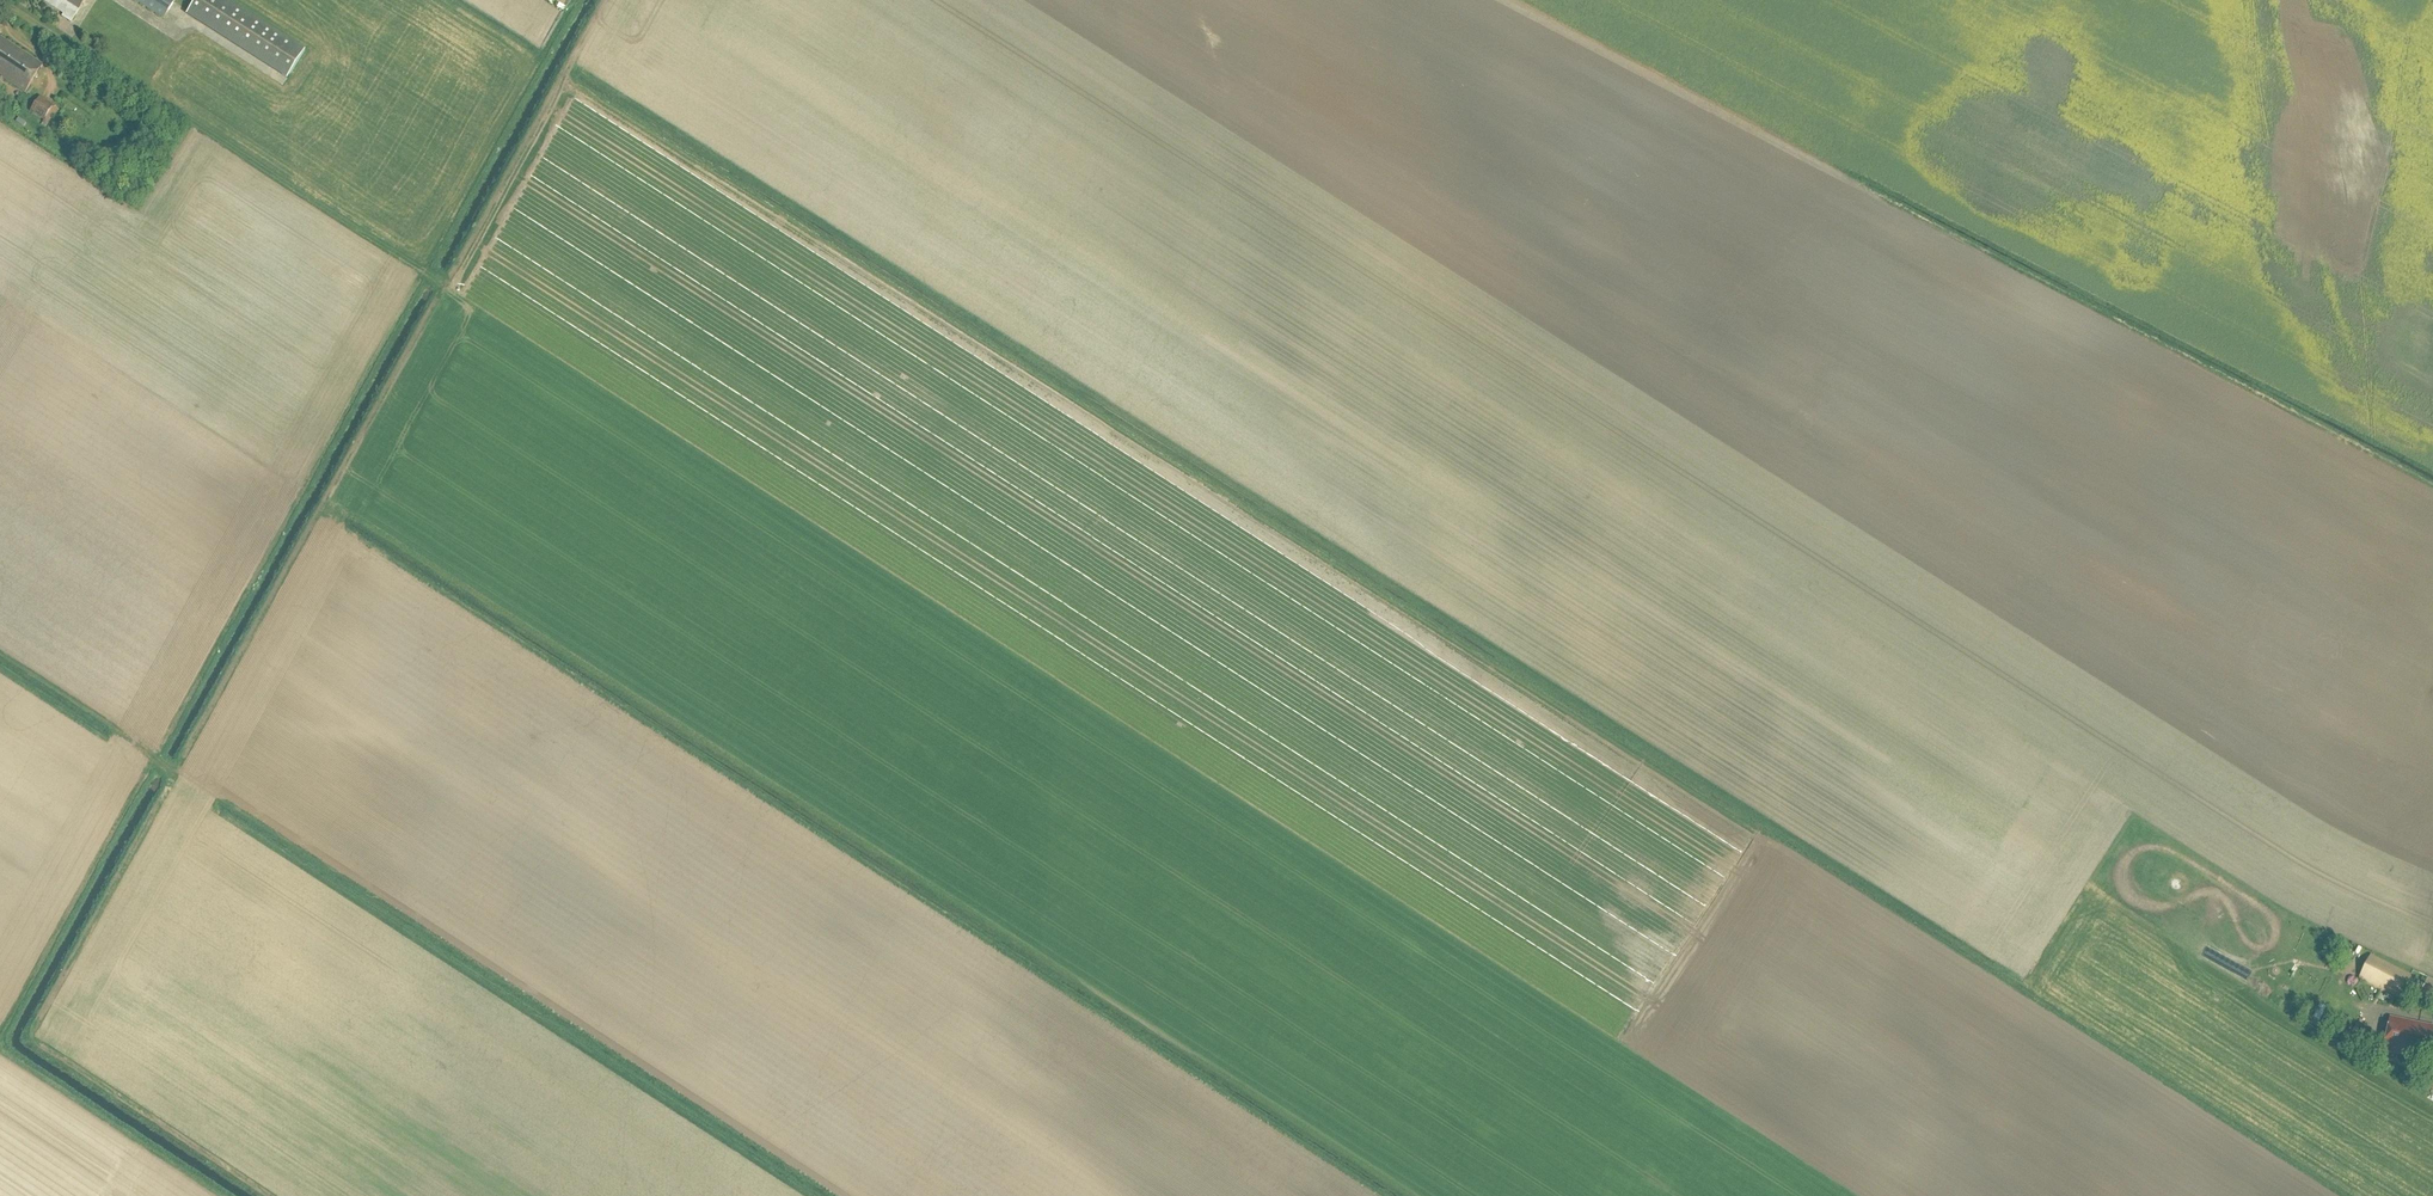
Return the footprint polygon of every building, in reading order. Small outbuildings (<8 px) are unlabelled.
[(62,17),(70,23),(85,0),(59,0),(69,6),(62,17)] [(163,20),(176,0),(132,0),(163,20)] [(223,0),(197,0),(186,17),(287,81),(305,52),(223,0)] [(25,92),(42,67),(0,39),(0,76),(25,92)] [(1,96),(0,98),(0,109),(3,111),(10,103),(1,96)] [(45,122),(54,107),(40,97),(30,112),(45,122)] [(2370,955),(2358,980),(2399,1000),(2412,976),(2370,955)] [(2322,1020),(2328,1008),(2323,1005),(2316,1017),(2322,1020)] [(2382,1051),(2427,1061),(2428,1058),(2432,1059),(2432,1043),(2431,1043),(2432,1034),(2432,1027),(2390,1018),(2382,1051)]
